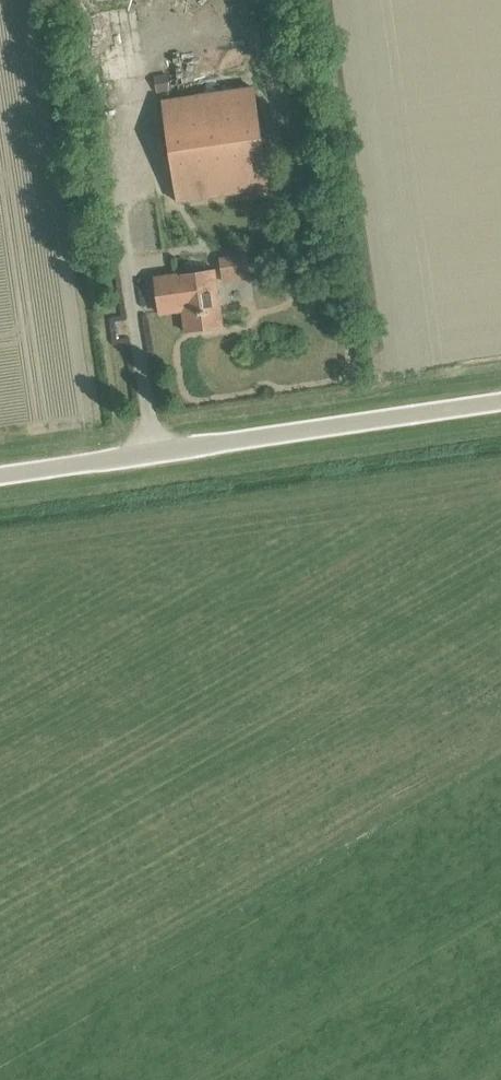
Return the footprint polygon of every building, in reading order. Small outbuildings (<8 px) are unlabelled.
[(162,101),(178,201),(267,188),(252,88),(162,101)] [(231,289),(260,284),(256,260),(227,265),(231,289)] [(157,278),(157,279),(161,304),(168,303),(169,312),(183,310),(186,331),(185,331),(185,332),(224,326),(223,325),(222,326),(214,271),(216,271),(216,269),(157,278)]
